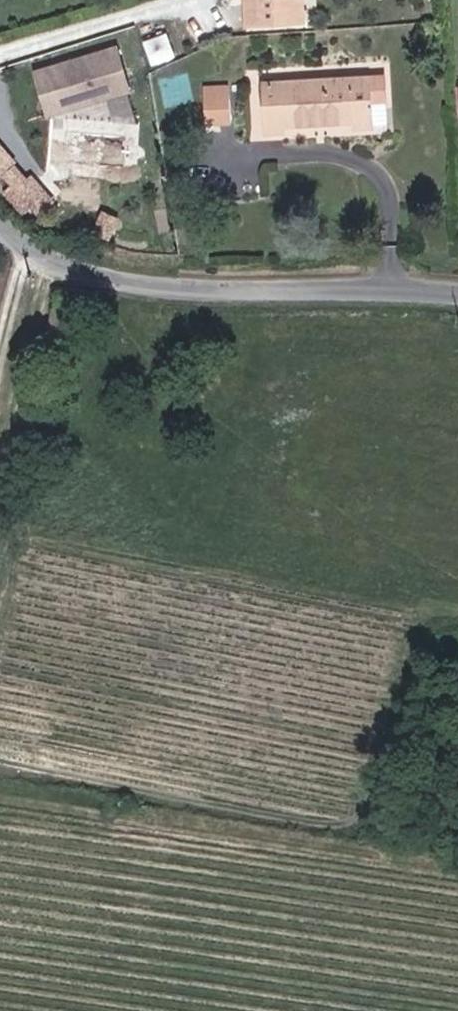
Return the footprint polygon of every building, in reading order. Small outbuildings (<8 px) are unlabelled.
[(252,10),(252,0),(236,0),(236,10),(252,10)] [(252,10),(299,10),(299,0),(252,0),(252,10)] [(170,31),(145,39),(152,63),(178,54),(170,31)] [(115,47),(34,71),(48,117),(129,92),(115,47)] [(256,75),(258,127),(275,126),(274,113),(346,110),(346,120),(364,120),(363,70),(256,75)] [(0,141),(0,190),(31,225),(56,203),(0,141)]
